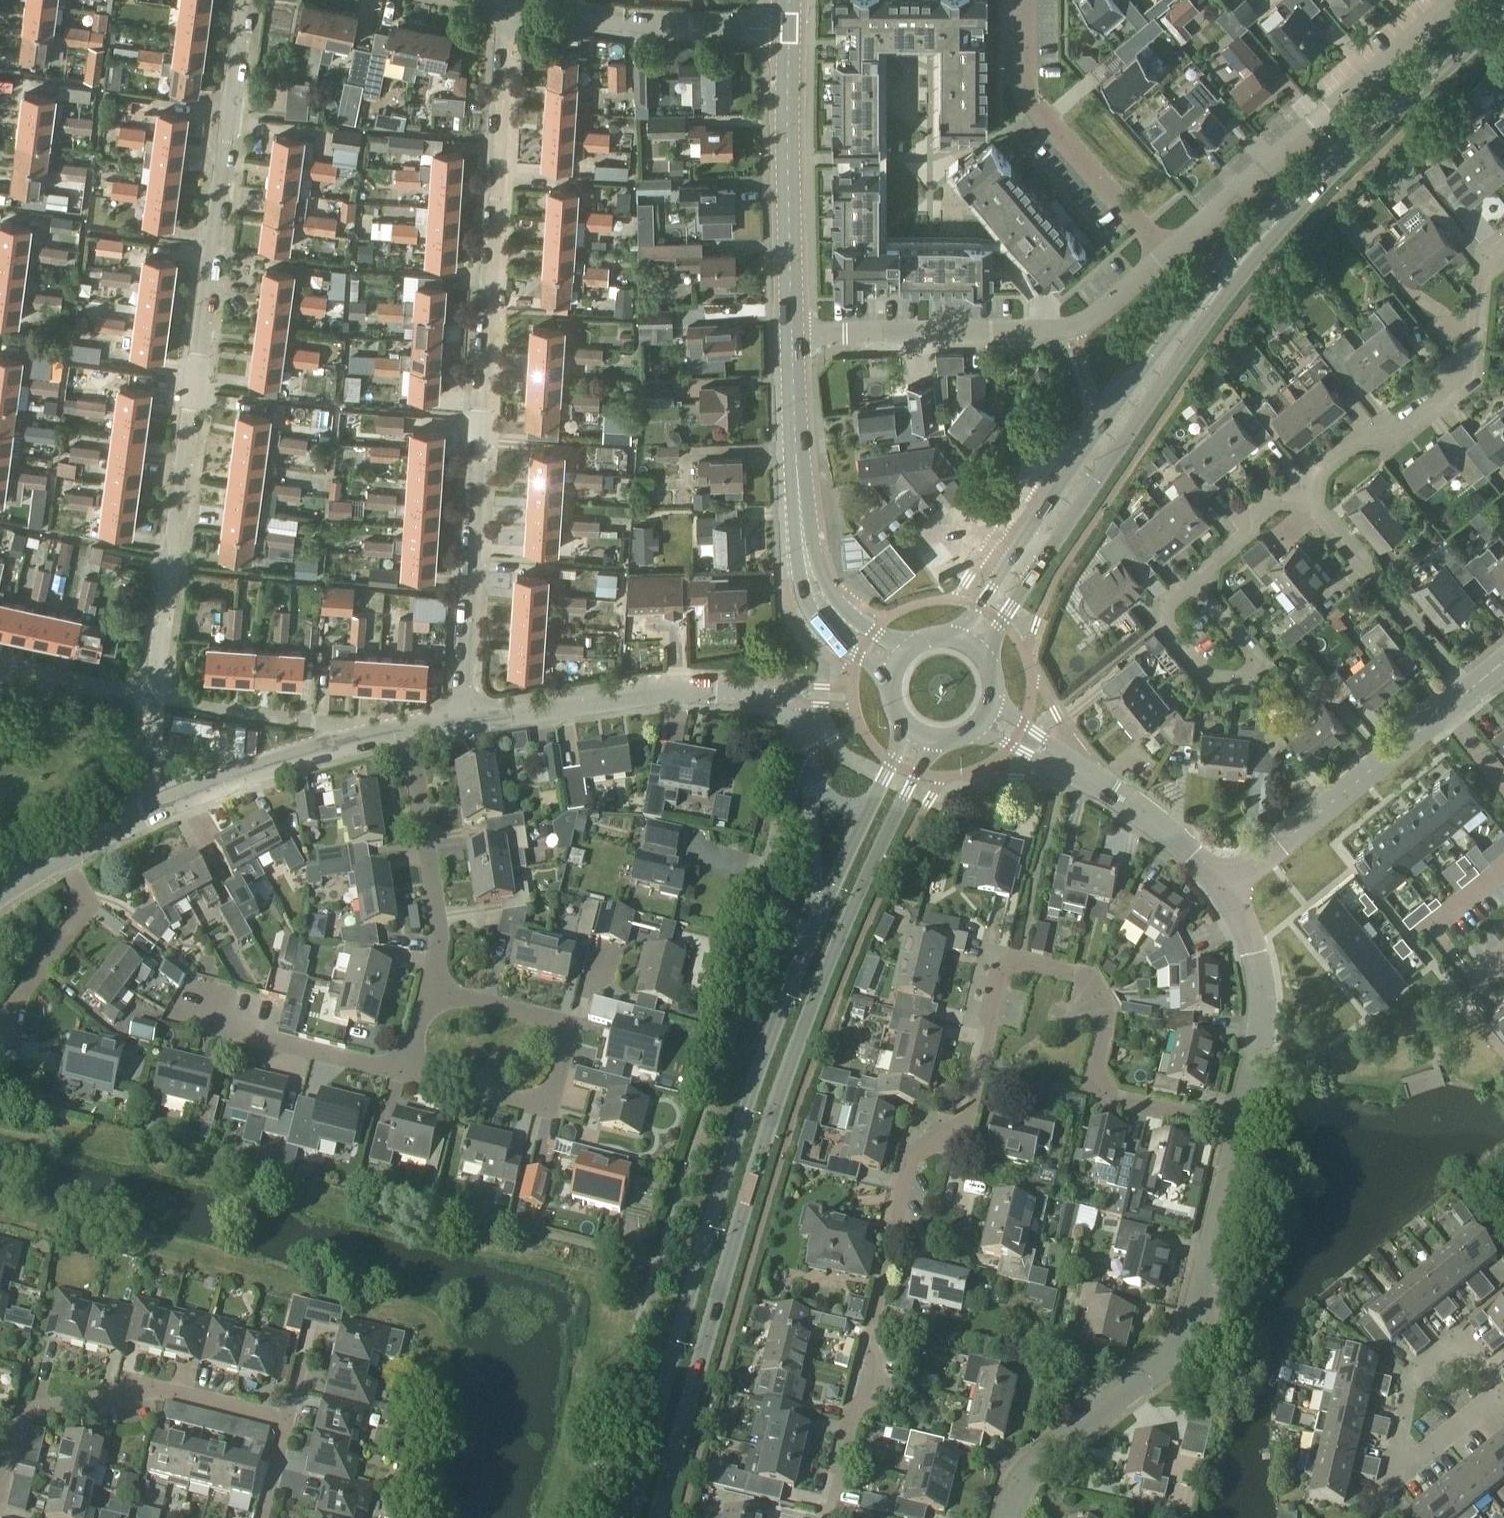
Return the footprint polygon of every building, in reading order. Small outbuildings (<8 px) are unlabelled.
[(209,10),(210,0),(183,0),(182,6),(209,10)] [(993,241),(1006,241),(1032,272),(1045,286),(1046,285),(1050,281),(1052,282),(1074,263),(1072,262),(1086,250),(1067,228),(1065,230),(1010,166),(1011,164),(992,143),(988,130),(988,102),(985,102),(985,36),(969,36),(970,23),(988,22),(988,0),(833,0),(832,22),(851,22),(851,58),(835,58),(835,123),(833,123),(833,152),(833,166),(833,195),(835,195),(835,241),(833,241),(833,269),(835,269),(835,287),(863,287),(863,269),(899,269),(899,270),(899,285),(964,285),(964,287),(993,287),(993,241)] [(1082,8),(1080,10),(1079,10),(1078,10),(1087,20),(1088,19),(1087,19),(1090,17),(1104,34),(1105,33),(1104,32),(1126,13),(1138,27),(1148,18),(1133,0),(1076,0),(1082,8)] [(1267,32),(1296,64),(1326,37),(1309,17),(1321,6),(1315,0),(1285,0),(1293,8),(1267,32)] [(1349,19),(1370,0),(1332,0),(1349,19)] [(51,31),(55,4),(29,1),(25,28),(51,31)] [(317,71),(329,7),(304,2),(298,33),(311,36),(305,68),(317,71)] [(205,37),(209,10),(182,6),(178,33),(205,37)] [(103,26),(104,7),(90,7),(89,25),(103,26)] [(329,7),(317,71),(320,59),(330,61),(334,41),(349,44),(355,12),(329,7)] [(1183,23),(1184,22),(1171,7),(1159,16),(1181,42),(1192,33),(1183,23)] [(1138,28),(1114,47),(1125,60),(1101,81),(1123,106),(1159,74),(1137,50),(1164,26),(1154,14),(1148,19),(1138,28)] [(414,79),(425,27),(399,21),(396,34),(376,30),(371,49),(364,83),(363,93),(379,96),(387,52),(406,56),(402,76),(414,79)] [(64,33),(62,42),(63,43),(75,44),(77,25),(65,24),(64,33)] [(90,27),(77,25),(75,44),(88,46),(89,36),(90,27)] [(425,27),(414,79),(415,79),(416,71),(427,73),(429,62),(441,64),(440,72),(458,76),(462,54),(447,50),(451,33),(425,27)] [(25,28),(22,55),(61,60),(63,43),(62,42),(64,33),(51,31),(25,28)] [(1261,77),(1271,68),(1238,31),(1219,48),(1243,75),(1232,85),(1249,104),(1269,87),(1261,77)] [(201,64),(205,37),(178,33),(174,60),(201,64)] [(364,83),(371,49),(355,46),(348,80),(363,83),(364,83)] [(148,66),(150,48),(139,47),(138,55),(137,65),(148,66)] [(162,58),(163,50),(150,48),(148,66),(161,68),(162,58)] [(548,82),(576,83),(577,55),(550,54),(548,82)] [(172,73),(170,87),(197,91),(201,64),(174,60),(162,58),(161,68),(161,71),(172,73)] [(626,62),(608,63),(608,69),(608,75),(626,75),(626,62)] [(679,62),(679,80),(704,80),(704,86),(693,86),(693,104),(704,104),(704,102),(727,102),(727,68),(706,68),(706,62),(679,62)] [(100,81),(102,65),(86,63),(84,79),(100,81)] [(110,63),(109,74),(120,76),(122,65),(110,63)] [(636,99),(659,99),(658,63),(635,63),(636,99)] [(1503,106),(1503,101),(1491,84),(1503,73),(1503,68),(1501,65),(1483,80),(1488,86),(1503,105),(1503,106)] [(626,75),(608,75),(608,79),(609,88),(627,88),(626,75)] [(1194,101),(1182,112),(1208,141),(1209,141),(1211,144),(1221,136),(1218,133),(1228,124),(1226,122),(1237,112),(1221,93),(1218,96),(1200,76),(1184,90),(1194,101)] [(338,118),(355,122),(363,83),(348,80),(346,79),(338,118)] [(286,102),(309,104),(311,82),(289,80),(286,102)] [(574,110),(576,83),(548,82),(547,109),(574,110)] [(59,84),(57,97),(80,100),(89,101),(90,88),(59,84)] [(24,91),(21,116),(51,119),(54,95),(53,95),(24,91)] [(432,111),(464,113),(465,98),(433,95),(432,111)] [(1174,165),(1177,169),(1199,150),(1197,147),(1204,141),(1206,143),(1208,141),(1182,112),(1172,101),(1157,114),(1167,125),(1151,139),(1159,147),(1158,148),(1162,151),(1159,154),(1171,168),(1174,165)] [(308,118),(309,104),(286,102),(285,116),(308,118)] [(1499,121),(1503,118),(1503,107),(1494,115),(1499,121)] [(390,111),(388,125),(405,127),(407,112),(397,111),(390,109),(390,111)] [(574,110),(547,109),(545,136),(573,138),(584,138),(584,131),(584,126),(573,125),(574,110)] [(156,138),(182,141),(185,114),(160,110),(156,138)] [(684,113),(646,114),(647,136),(684,136),(684,113)] [(64,121),(63,129),(76,131),(78,116),(65,114),(64,121)] [(21,116),(19,139),(48,143),(51,119),(21,116)] [(78,116),(76,131),(91,133),(92,124),(93,118),(78,116)] [(1468,158),(1490,186),(1503,175),(1503,164),(1497,155),(1503,149),(1503,140),(1487,119),(1467,135),(1472,141),(1461,150),(1468,158)] [(689,132),(690,140),(702,140),(702,155),(732,155),(731,129),(706,129),(706,123),(688,123),(688,132),(689,132)] [(130,144),(133,126),(121,125),(119,133),(118,142),(130,144)] [(144,146),(145,136),(146,128),(133,126),(130,144),(144,146)] [(334,127),(332,144),(359,148),(360,148),(362,132),(362,131),(334,127)] [(585,131),(584,150),(596,151),(597,131),(585,131)] [(610,132),(597,131),(596,151),(610,151),(610,132)] [(424,136),(390,133),(390,134),(384,133),(384,134),(383,148),(388,148),(388,149),(423,152),(424,136)] [(276,134),(272,162),(299,165),(313,168),(314,158),(316,140),(302,138),(276,134)] [(156,138),(145,136),(144,146),(145,146),(155,147),(153,165),(178,168),(182,141),(156,138)] [(573,138),(545,136),(544,164),(571,166),(572,153),(583,154),(583,150),(584,138),(573,138)] [(19,139),(16,163),(45,166),(48,143),(19,139)] [(442,151),(434,150),(434,152),(434,162),(420,161),(419,168),(419,174),(421,175),(420,177),(432,179),(433,178),(460,180),(462,152),(442,151)] [(1490,186),(1468,158),(1459,166),(1447,151),(1425,168),(1448,195),(1456,188),(1469,204),(1490,186)] [(313,168),(312,179),(324,180),(326,160),(314,158),(313,168)] [(338,161),(326,160),(324,180),(336,181),(338,161)] [(58,168),(57,176),(69,178),(70,170),(74,171),(75,163),(59,161),(58,168)] [(269,189),(295,192),(299,165),(272,162),(269,189)] [(16,163),(13,187),(42,190),(44,178),(56,179),(57,176),(58,168),(45,166),(16,163)] [(87,165),(75,163),(74,171),(70,170),(69,178),(84,180),(86,180),(87,165)] [(596,163),(595,176),(628,178),(629,165),(596,163)] [(174,195),(178,168),(153,165),(149,192),(174,195)] [(407,187),(408,167),(397,166),(395,166),(394,186),(407,187)] [(407,187),(420,188),(420,177),(421,175),(419,174),(419,168),(414,167),(408,167),(407,187)] [(111,197),(123,198),(125,180),(114,178),(112,187),(111,197)] [(432,179),(431,206),(458,207),(460,180),(433,178),(432,179)] [(671,178),(636,179),(637,192),(672,191),(671,178)] [(139,181),(125,180),(123,198),(136,200),(137,190),(139,181)] [(1417,204),(1398,219),(1409,233),(1436,265),(1455,248),(1451,243),(1465,232),(1432,191),(1424,181),(1408,193),(1417,204)] [(716,185),(680,185),(681,202),(701,202),(701,217),(703,217),(703,234),(730,233),(730,216),(733,216),(733,190),(717,190),(716,185)] [(612,186),(613,205),(627,204),(627,186),(612,186)] [(548,216),(575,218),(577,190),(550,188),(548,216)] [(269,189),(265,216),(291,219),(304,221),(305,213),(307,194),(295,192),(269,189)] [(48,191),(46,206),(66,208),(68,194),(48,191)] [(171,223),(174,195),(149,192),(146,219),(171,223)] [(352,198),(351,215),(380,215),(380,198),(352,198)] [(431,206),(415,204),(414,222),(419,223),(418,232),(429,233),(456,235),(458,207),(431,206)] [(600,211),(588,210),(587,219),(586,228),(591,229),(599,229),(600,211)] [(613,212),(600,211),(599,229),(612,230),(612,229),(612,220),(613,212)] [(304,221),(303,230),(315,231),(317,215),(305,213),(304,221)] [(52,214),(50,229),(70,232),(72,232),(73,219),(73,217),(52,214)] [(317,215),(315,231),(328,233),(330,216),(317,215)] [(261,243),(287,247),(291,219),(265,216),(261,243)] [(575,218),(548,216),(546,244),(573,246),(575,218)] [(404,240),(405,222),(393,221),(392,226),(392,235),(391,240),(404,240)] [(25,249),(28,225),(0,222),(0,246),(25,249)] [(404,240),(417,241),(418,232),(419,223),(414,222),(405,222),(404,240)] [(454,263),(456,235),(429,233),(427,261),(454,263)] [(1412,284),(1436,265),(1409,233),(1388,249),(1379,238),(1365,249),(1384,272),(1396,263),(1412,284)] [(123,238),(97,234),(94,252),(121,256),(123,238)] [(641,242),(641,260),(676,259),(676,265),(690,265),(690,270),(701,269),(701,278),(734,278),(734,252),(703,253),(701,253),(690,253),(690,241),(641,242)] [(40,244),(38,259),(51,261),(53,246),(40,244)] [(357,246),(356,260),(371,261),(372,245),(357,244),(357,246)] [(573,246),(546,244),(545,271),(571,273),(582,274),(583,261),(572,261),(572,259),(573,246)] [(25,249),(0,246),(0,270),(22,273),(25,249)] [(63,247),(53,246),(51,261),(67,263),(68,254),(68,250),(68,248),(63,247)] [(141,280),(170,284),(173,260),(144,257),(141,280)] [(585,264),(583,283),(596,284),(597,265),(585,264)] [(610,266),(597,265),(596,284),(608,285),(609,276),(610,266)] [(101,282),(115,284),(117,269),(103,268),(102,276),(101,282)] [(262,296),(288,299),(292,272),(266,268),(262,296)] [(132,272),(117,269),(115,284),(131,286),(132,272)] [(22,273),(0,270),(0,294),(19,296),(22,273)] [(571,273),(545,271),(543,299),(569,301),(571,283),(582,283),(582,274),(571,273)] [(167,307),(170,284),(141,280),(138,304),(167,307)] [(444,286),(417,284),(416,301),(405,300),(405,301),(405,302),(404,311),(415,312),(443,314),(444,286)] [(616,284),(615,299),(632,300),(633,285),(616,284)] [(345,287),(329,286),(328,296),(344,297),(345,287)] [(33,298),(32,306),(46,308),(48,292),(34,291),(33,298)] [(63,294),(48,292),(46,308),(61,310),(63,294)] [(301,301),(300,310),(312,312),(314,294),(302,292),(301,301)] [(19,296),(0,294),(0,318),(16,320),(19,296)] [(327,296),(314,294),(312,312),(325,314),(326,303),(327,296)] [(262,296),(259,323),(285,326),(286,313),(299,315),(300,310),(301,301),(288,299),(262,296)] [(1358,329),(1367,339),(1389,367),(1407,353),(1396,338),(1410,326),(1388,298),(1369,313),(1368,321),(1358,329)] [(390,319),(392,301),(380,300),(379,309),(378,318),(390,319)] [(405,302),(405,301),(395,301),(392,301),(390,319),(404,320),(404,311),(405,302)] [(164,331),(167,307),(138,304),(135,327),(164,331)] [(637,307),(637,328),(677,327),(677,306),(637,307)] [(404,320),(404,324),(414,324),(413,339),(441,341),(443,314),(415,312),(404,311),(404,320)] [(70,313),(70,327),(83,327),(83,313),(70,313)] [(108,330),(110,316),(96,314),(95,322),(95,329),(108,330)] [(110,316),(108,330),(124,333),(125,326),(126,318),(110,316)] [(703,340),(704,354),(737,352),(736,326),(727,326),(726,322),(689,324),(690,341),(703,340)] [(281,353),(284,326),(259,323),(255,349),(281,353)] [(532,350),(561,352),(562,328),(533,326),(532,350)] [(162,354),(164,331),(135,327),(133,351),(162,354)] [(1389,367),(1367,339),(1357,347),(1345,333),(1323,350),(1346,378),(1355,371),(1367,386),(1389,367)] [(441,341),(413,339),(413,352),(401,351),(401,356),(401,365),(412,366),(439,368),(441,341)] [(95,356),(95,341),(65,341),(65,355),(95,356)] [(573,353),(573,361),(588,362),(588,346),(574,345),(573,353)] [(52,363),(55,349),(33,346),(31,360),(52,363)] [(603,347),(588,346),(588,362),(602,363),(603,347)] [(294,355),(293,364),(305,366),(307,348),(295,347),(294,355)] [(320,350),(307,348),(305,366),(318,368),(319,358),(320,350)] [(932,368),(957,368),(958,349),(932,348),(932,368)] [(277,380),(281,353),(255,349),(251,377),(277,380)] [(559,376),(561,352),(532,350),(530,374),(559,376)] [(17,380),(20,356),(0,354),(0,378),(17,380)] [(387,373),(388,355),(376,354),(375,364),(375,373),(387,373)] [(1298,375),(1288,383),(1321,423),(1342,406),(1330,391),(1343,380),(1322,354),(1307,366),(1297,374),(1298,375)] [(401,365),(401,356),(388,355),(387,373),(400,374),(401,365)] [(437,395),(439,368),(412,366),(410,394),(437,395)] [(339,367),(339,383),(354,383),(354,367),(339,367)] [(987,410),(985,370),(957,371),(958,400),(959,402),(963,406),(950,422),(975,441),(994,416),(987,410)] [(945,371),(938,372),(938,377),(942,403),(948,402),(945,371)] [(558,399),(559,376),(530,374),(529,397),(558,399)] [(31,376),(29,391),(43,392),(44,377),(31,376)] [(60,379),(44,377),(43,392),(58,394),(60,379)] [(17,380),(0,378),(0,402),(14,404),(17,380)] [(640,404),(675,403),(674,378),(639,379),(640,404)] [(860,408),(858,409),(861,434),(895,430),(896,438),(915,436),(915,428),(938,425),(933,382),(908,384),(910,402),(895,404),(892,404),(892,402),(878,403),(878,406),(876,406),(860,408)] [(1296,444),(1321,423),(1288,383),(1276,392),(1286,404),(1278,410),(1268,398),(1253,410),(1273,434),(1275,436),(1284,429),(1296,444)] [(117,409),(146,413),(149,389),(120,385),(117,409)] [(739,385),(701,385),(701,403),(701,416),(715,416),(719,416),(721,420),(729,420),(731,416),(739,416),(739,385)] [(572,400),(572,408),(584,409),(585,393),(571,392),(570,400),(572,400)] [(600,394),(585,393),(584,409),(599,410),(600,394)] [(67,395),(65,410),(88,413),(90,398),(83,397),(67,395)] [(529,397),(527,421),(556,423),(557,412),(571,412),(572,408),(572,400),(570,400),(558,400),(558,399),(529,397)] [(1273,434),(1253,410),(1243,397),(1228,409),(1209,425),(1236,458),(1257,441),(1260,445),(1273,434)] [(90,398),(88,413),(105,415),(106,407),(107,401),(90,398)] [(14,404),(0,402),(0,426),(11,427),(14,404)] [(1465,448),(1468,452),(1484,472),(1485,473),(1500,461),(1501,463),(1503,460),(1503,405),(1496,411),(1498,414),(1476,432),(1479,436),(1476,439),(1465,448)] [(143,436),(146,413),(117,409),(113,432),(143,436)] [(239,411),(236,435),(265,439),(278,441),(279,434),(279,431),(266,429),(268,415),(251,413),(239,411)] [(631,440),(632,412),(604,411),(602,439),(631,440)] [(380,415),(380,429),(402,430),(403,417),(380,415)] [(39,425),(25,423),(24,429),(23,438),(37,439),(39,425)] [(54,427),(39,425),(37,439),(52,441),(53,433),(54,427)] [(1213,477),(1236,458),(1209,425),(1208,426),(1211,432),(1178,458),(1186,467),(1186,468),(1203,489),(1207,494),(1219,484),(1213,477)] [(8,450),(21,452),(24,429),(11,427),(0,426),(0,449),(8,450)] [(413,430),(411,454),(441,457),(443,432),(413,430)] [(140,460),(143,436),(113,432),(110,455),(140,460)] [(293,436),(279,434),(278,441),(277,449),(292,451),(293,436)] [(265,439),(236,435),(232,459),(262,463),(263,451),(277,453),(278,441),(265,439)] [(308,438),(293,436),(292,451),(306,453),(307,444),(308,438)] [(1471,483),(1484,472),(1468,452),(1465,448),(1460,442),(1445,454),(1437,444),(1404,471),(1426,497),(1459,469),(1471,483)] [(902,486),(942,453),(934,443),(907,447),(907,448),(896,457),(900,462),(889,471),(902,486)] [(1171,463),(1178,457),(1179,456),(1176,453),(1168,443),(1167,444),(1161,449),(1171,463)] [(70,450),(69,458),(82,460),(83,460),(85,446),(71,444),(70,450)] [(658,445),(658,458),(680,458),(679,444),(658,445)] [(384,461),(385,446),(370,445),(369,460),(384,461)] [(100,447),(85,446),(83,460),(98,462),(99,454),(100,447)] [(384,461),(398,462),(398,460),(399,454),(399,446),(385,446),(384,461)] [(890,450),(858,453),(861,481),(867,479),(884,502),(902,486),(889,471),(900,462),(896,457),(890,450)] [(563,454),(533,452),(531,476),(561,478),(563,454)] [(865,523),(853,532),(872,554),(891,538),(884,530),(916,503),(918,505),(940,487),(958,471),(943,453),(924,468),(902,486),(884,502),(878,506),(874,502),(858,515),(865,523)] [(441,457),(411,454),(410,465),(409,478),(439,480),(441,457)] [(137,483),(140,460),(110,455),(107,479),(137,483)] [(711,481),(711,485),(726,485),(726,496),(743,496),(742,485),(742,457),(711,458),(711,459),(698,459),(699,481),(711,481)] [(258,486),(262,463),(232,459),(229,482),(258,486)] [(59,460),(57,473),(75,475),(77,462),(59,460)] [(1189,500),(1203,489),(1186,468),(1162,487),(1171,498),(1161,506),(1187,537),(1206,522),(1189,500)] [(18,478),(17,485),(30,486),(32,471),(19,469),(18,476),(18,477),(18,478)] [(48,473),(32,471),(30,486),(45,488),(47,479),(48,473)] [(573,479),(573,486),(588,487),(588,472),(574,471),(573,479)] [(1374,494),(1388,482),(1379,471),(1356,490),(1365,501),(1349,513),(1379,551),(1403,531),(1374,494)] [(603,473),(588,472),(588,487),(602,488),(602,486),(603,473)] [(559,501),(561,478),(531,476),(530,499),(559,501)] [(340,497),(342,480),(333,479),(331,478),(329,495),(340,497)] [(439,480),(409,478),(408,501),(438,504),(439,480)] [(133,506),(137,483),(107,479),(104,502),(133,506)] [(272,488),(271,496),(276,497),(285,498),(287,483),(273,481),(272,488)] [(229,482),(226,506),(255,510),(274,512),(276,497),(271,496),(272,488),(258,486),(229,482)] [(301,485),(287,483),(285,498),(300,500),(301,492),(301,485)] [(693,491),(694,507),(712,506),(711,490),(693,491)] [(381,507),(382,492),(368,491),(367,499),(367,506),(381,507)] [(75,508),(76,508),(78,493),(64,492),(62,505),(62,506),(65,507),(75,508)] [(382,492),(381,507),(395,508),(396,508),(396,500),(397,500),(397,493),(382,492)] [(78,493),(76,508),(91,510),(91,509),(93,501),(93,495),(78,493)] [(329,515),(354,516),(355,498),(330,496),(329,515)] [(558,525),(559,501),(530,499),(528,523),(558,525)] [(438,504),(408,501),(397,500),(396,500),(396,508),(395,512),(407,512),(406,525),(436,527),(438,504)] [(610,517),(625,518),(625,500),(611,500),(610,517)] [(102,515),(101,526),(130,530),(133,506),(104,502),(93,501),(91,510),(91,513),(102,515)] [(1118,513),(1110,520),(1119,531),(1122,528),(1135,544),(1146,557),(1157,548),(1163,556),(1187,537),(1161,506),(1152,514),(1143,503),(1123,519),(1118,513)] [(42,527),(44,508),(31,506),(28,525),(42,527)] [(252,533),(255,510),(226,506),(223,529),(252,533)] [(719,521),(718,515),(697,515),(697,541),(716,540),(716,557),(745,556),(744,530),(740,531),(740,521),(719,521)] [(571,518),(570,532),(585,532),(586,519),(571,518)] [(586,519),(585,532),(599,533),(600,520),(586,519)] [(528,523),(527,547),(556,549),(558,525),(528,523)] [(436,527),(406,525),(405,537),(394,536),(394,540),(393,548),(404,549),(434,551),(436,527)] [(652,526),(635,526),(635,559),(654,559),(654,549),(662,549),(661,536),(653,536),(652,526)] [(281,530),(267,528),(266,535),(264,543),(279,545),(281,530)] [(249,557),(252,533),(223,529),(220,553),(249,557)] [(296,532),(281,530),(279,545),(294,547),(296,532)] [(1154,570),(1134,545),(1122,530),(1099,549),(1112,565),(1101,574),(1097,569),(1078,585),(1085,593),(1082,595),(1080,604),(1083,613),(1091,617),(1100,617),(1103,614),(1109,622),(1127,608),(1123,603),(1142,587),(1138,582),(1154,570)] [(27,534),(16,532),(12,546),(23,548),(27,534)] [(886,538),(857,562),(884,594),(916,566),(889,535),(886,538)] [(1258,535),(1240,550),(1251,565),(1260,575),(1266,582),(1273,576),(1284,589),(1313,566),(1299,548),(1281,562),(1270,549),(1258,535)] [(378,554),(379,539),(365,538),(364,546),(364,553),(378,554)] [(393,540),(379,539),(378,554),(393,555),(393,548),(394,540),(393,540)] [(1474,573),(1465,561),(1451,544),(1432,560),(1440,570),(1416,589),(1429,606),(1426,608),(1443,629),(1471,606),(1456,587),(1474,573)] [(1499,557),(1489,545),(1479,552),(1478,551),(1465,561),(1474,573),(1488,590),(1498,581),(1503,588),(1503,553),(1499,557)] [(434,551),(404,549),(402,573),(432,575),(434,551)] [(120,568),(122,554),(104,551),(102,564),(120,568)] [(295,556),(294,574),(317,577),(318,558),(295,556)] [(370,565),(369,582),(398,585),(399,568),(370,565)] [(37,566),(34,580),(49,583),(52,569),(43,567),(37,566)] [(1297,621),(1280,635),(1288,645),(1305,631),(1324,615),(1316,606),(1310,598),(1328,584),(1313,566),(1284,589),(1295,604),(1288,610),(1297,621)] [(611,590),(612,569),(592,568),(591,589),(611,590)] [(514,599),(544,601),(546,577),(516,575),(514,599)] [(622,575),(622,613),(650,614),(650,630),(663,631),(663,639),(685,639),(685,618),(695,618),(695,590),(656,590),(656,586),(638,586),(638,575),(622,575)] [(1405,594),(1414,587),(1404,575),(1395,582),(1405,594)] [(83,576),(80,591),(95,594),(98,579),(83,576)] [(729,577),(709,577),(709,601),(710,620),(728,619),(728,611),(746,610),(745,584),(729,584),(729,577)] [(34,580),(31,594),(37,596),(46,598),(49,583),(34,580)] [(323,584),(321,610),(353,612),(355,587),(350,587),(323,584)] [(5,632),(11,603),(0,601),(3,588),(0,588),(0,631),(5,632)] [(557,602),(557,609),(572,610),(572,595),(558,594),(557,602)] [(572,595),(572,610),(586,611),(587,603),(587,596),(572,595)] [(542,624),(544,601),(514,599),(513,622),(542,624)] [(28,637),(34,608),(11,603),(5,632),(28,637)] [(229,605),(228,620),(242,621),(243,606),(229,605)] [(80,618),(74,647),(100,652),(101,647),(111,649),(116,626),(116,622),(104,619),(103,623),(91,621),(94,609),(85,607),(82,619),(80,618)] [(51,642),(57,613),(34,608),(28,637),(51,642)] [(275,622),(289,623),(290,610),(282,609),(276,608),(275,622)] [(57,613),(51,642),(74,647),(80,618),(57,613)] [(352,614),(351,630),(366,630),(367,615),(358,614),(352,614)] [(400,617),(399,632),(413,632),(414,618),(405,617),(400,617)] [(1402,648),(1378,618),(1359,634),(1377,656),(1366,665),(1389,694),(1407,679),(1390,658),(1402,648)] [(228,620),(227,635),(241,636),(242,621),(228,620)] [(317,644),(319,622),(306,621),(305,643),(317,644)] [(275,622),(274,638),(279,638),(288,639),(289,623),(275,622)] [(392,640),(392,622),(382,622),(382,640),(392,640)] [(541,647),(542,624),(513,622),(511,645),(541,647)] [(350,642),(350,643),(356,644),(365,644),(366,630),(351,630),(350,642)] [(1155,652),(1165,645),(1165,644),(1154,631),(1145,638),(1155,652)] [(399,632),(398,647),(403,647),(412,647),(413,632),(399,632)] [(332,653),(330,683),(354,685),(356,655),(356,644),(350,643),(350,642),(332,641),(332,653)] [(554,656),(569,657),(569,642),(554,641),(554,656)] [(583,658),(584,643),(569,642),(569,657),(583,658)] [(229,676),(232,646),(208,644),(205,674),(229,676)] [(539,671),(541,647),(511,645),(510,669),(539,671)] [(253,677),(255,647),(232,646),(229,676),(253,677)] [(276,679),(279,649),(255,647),(253,677),(276,679)] [(279,649),(276,679),(301,681),(303,651),(279,649)] [(377,686),(379,657),(356,655),(354,685),(377,686)] [(1126,684),(1105,701),(1120,719),(1149,695),(1156,689),(1147,677),(1148,676),(1148,672),(1144,667),(1135,656),(1116,671),(1126,684)] [(401,688),(403,658),(379,657),(377,686),(401,688)] [(403,658),(401,688),(425,690),(427,660),(403,658)] [(1371,708),(1389,694),(1366,665),(1347,680),(1371,708)] [(1327,677),(1342,697),(1353,688),(1337,669),(1327,677)] [(1332,705),(1342,697),(1327,677),(1316,686),(1332,705)] [(1149,695),(1120,719),(1135,737),(1164,714),(1162,711),(1169,705),(1156,689),(1149,695)] [(1347,734),(1324,705),(1315,694),(1297,708),(1306,719),(1329,748),(1347,734)] [(1173,740),(1185,717),(1178,709),(1159,725),(1173,740)] [(1185,717),(1173,740),(1193,742),(1195,718),(1185,717)] [(1311,762),(1329,748),(1306,719),(1288,734),(1311,762)] [(1266,728),(1273,754),(1289,741),(1273,722),(1266,728)] [(1273,754),(1266,728),(1256,727),(1253,752),(1273,754)] [(1223,776),(1226,739),(1203,737),(1200,774),(1223,776)] [(513,740),(515,754),(527,752),(525,738),(513,740)] [(1226,739),(1223,776),(1246,778),(1249,741),(1226,739)] [(581,775),(561,777),(562,783),(567,814),(588,811),(583,782),(629,775),(624,742),(606,745),(606,744),(594,746),(594,747),(578,749),(581,775)] [(558,752),(544,754),(545,758),(550,785),(562,783),(561,777),(558,752)] [(713,762),(668,755),(664,776),(652,774),(653,770),(651,769),(643,818),(661,822),(664,805),(675,807),(678,793),(707,798),(713,762)] [(545,758),(534,760),(538,788),(550,786),(550,785),(545,758)] [(373,782),(371,765),(363,766),(364,783),(373,782)] [(460,800),(498,794),(494,766),(456,772),(460,800)] [(1482,803),(1455,770),(1433,788),(1460,821),(1482,803)] [(1433,788),(1413,804),(1440,837),(1447,846),(1455,839),(1448,831),(1460,821),(1433,788)] [(318,826),(341,822),(377,817),(373,790),(341,795),(341,796),(330,797),(332,812),(325,814),(325,811),(316,812),(314,799),(295,802),(299,830),(318,827),(318,826)] [(498,794),(460,800),(464,827),(485,824),(487,837),(491,836),(519,831),(524,830),(522,818),(502,821),(498,794)] [(1413,804),(1393,820),(1421,853),(1423,852),(1427,857),(1432,852),(1428,847),(1440,837),(1413,804)] [(377,817),(341,822),(343,833),(346,833),(348,849),(361,847),(365,850),(380,847),(380,844),(381,844),(377,817)] [(251,820),(236,828),(256,863),(268,857),(275,868),(283,864),(289,876),(304,868),(288,839),(278,845),(263,818),(253,823),(251,820)] [(1421,853),(1393,820),(1373,836),(1377,841),(1378,840),(1401,869),(1402,869),(1421,853)] [(640,854),(636,869),(633,884),(661,891),(660,895),(677,899),(678,895),(681,895),(687,870),(672,866),(680,833),(651,826),(644,855),(640,854)] [(224,840),(214,845),(232,877),(235,883),(224,889),(233,905),(240,917),(254,909),(244,892),(265,880),(256,863),(236,828),(222,836),(224,840)] [(493,848),(468,852),(472,879),(509,873),(525,871),(521,846),(527,845),(524,830),(519,831),(491,836),(493,848)] [(969,836),(962,867),(970,869),(967,882),(978,885),(976,892),(1008,899),(1020,849),(969,836)] [(1406,873),(1402,869),(1401,869),(1378,840),(1377,841),(1355,858),(1383,892),(1406,873)] [(347,865),(344,850),(315,854),(318,870),(339,867),(347,865)] [(1479,869),(1464,850),(1456,857),(1466,869),(1471,876),(1480,869),(1479,869)] [(167,871),(185,902),(199,894),(207,910),(219,904),(209,887),(210,887),(192,856),(167,871)] [(1049,902),(1047,912),(1060,916),(1062,908),(1082,913),(1086,898),(1096,862),(1073,856),(1067,881),(1055,878),(1049,902)] [(1115,922),(1126,897),(1112,893),(1119,868),(1096,862),(1086,898),(1109,904),(1106,918),(1115,922)] [(318,870),(306,871),(308,888),(322,886),(321,882),(341,878),(339,867),(318,870)] [(1462,883),(1471,876),(1466,869),(1457,877),(1462,883)] [(173,909),(185,902),(167,871),(144,885),(156,906),(142,914),(139,912),(130,923),(159,945),(169,932),(181,925),(173,909)] [(353,878),(348,879),(350,892),(356,891),(357,902),(389,897),(385,872),(353,877),(353,878)] [(509,873),(472,879),(476,907),(501,904),(502,915),(502,916),(528,911),(530,910),(527,887),(511,889),(509,873)] [(1147,930),(1169,899),(1150,886),(1138,904),(1126,897),(1115,922),(1124,926),(1142,939),(1147,930)] [(1372,897),(1365,888),(1359,893),(1366,902),(1372,897)] [(1320,941),(1352,914),(1334,891),(1301,919),(1320,941)] [(1441,900),(1436,893),(1427,901),(1432,907),(1441,900)] [(354,924),(339,926),(340,933),(343,945),(378,948),(375,928),(394,925),(393,919),(396,919),(394,906),(391,906),(389,897),(357,902),(351,903),(353,917),(354,924)] [(1368,911),(1378,904),(1372,897),(1366,902),(1363,905),(1368,911)] [(1169,899),(1148,930),(1160,939),(1153,948),(1160,952),(1160,953),(1164,962),(1184,951),(1174,932),(1188,912),(1169,899)] [(590,940),(598,907),(585,903),(577,937),(590,940)] [(252,938),(240,917),(233,905),(218,913),(237,946),(252,938)] [(633,915),(604,907),(596,938),(625,946),(633,915)] [(1419,918),(1411,908),(1402,916),(1410,925),(1419,918)] [(502,916),(497,937),(511,941),(508,951),(509,951),(507,959),(515,961),(513,972),(539,978),(547,946),(534,943),(536,934),(523,930),(528,911),(502,916)] [(1337,961),(1370,935),(1352,914),(1320,941),(1337,961)] [(964,951),(966,939),(920,928),(916,943),(907,941),(900,968),(936,977),(943,950),(945,950),(946,946),(964,951)] [(1398,948),(1407,940),(1402,934),(1393,942),(1398,948)] [(1355,983),(1387,957),(1370,935),(1337,961),(1355,983)] [(547,946),(539,978),(568,985),(575,953),(574,952),(576,943),(549,937),(547,946)] [(293,968),(300,943),(282,939),(277,965),(293,968)] [(1403,954),(1412,946),(1407,940),(1398,948),(1403,954)] [(378,949),(378,948),(343,945),(343,947),(345,947),(342,959),(352,961),(348,979),(334,975),(332,985),(381,998),(388,970),(370,965),(374,949),(378,949)] [(646,965),(638,998),(671,1006),(672,1003),(677,1004),(681,986),(676,985),(682,959),(646,950),(642,964),(646,965)] [(1180,993),(1217,992),(1216,968),(1193,969),(1184,951),(1164,962),(1168,970),(1165,971),(1166,994),(1180,993)] [(103,976),(125,992),(132,982),(139,988),(141,985),(145,987),(158,970),(145,960),(139,968),(119,953),(103,976)] [(1155,953),(1136,961),(1142,973),(1160,964),(1155,953)] [(1374,1005),(1405,979),(1387,957),(1355,983),(1374,1005)] [(158,975),(179,991),(190,977),(191,976),(170,960),(164,968),(158,975)] [(929,1007),(936,977),(900,968),(894,995),(897,995),(894,1011),(935,1021),(938,1009),(929,1007)] [(117,1003),(125,992),(103,976),(88,997),(107,1011),(101,1019),(113,1028),(127,1011),(117,1003)] [(293,977),(285,1006),(301,1010),(308,981),(293,977)] [(1149,984),(1136,985),(1136,993),(1149,993),(1149,984)] [(373,1028),(381,998),(332,985),(328,999),(342,1002),(337,1018),(373,1028)] [(1167,1025),(1192,1028),(1194,1016),(1218,1015),(1217,992),(1180,993),(1181,1015),(1169,1015),(1167,1025)] [(852,997),(851,1001),(872,1006),(873,1002),(852,997)] [(1492,1007),(1503,1022),(1503,997),(1492,1007)] [(655,1076),(657,1067),(659,1059),(657,1059),(663,1035),(629,1026),(633,1011),(593,1001),(588,1021),(616,1028),(607,1062),(639,1070),(639,1072),(655,1076)] [(872,1006),(851,1001),(850,1006),(871,1011),(872,1006)] [(883,1009),(881,1016),(892,1018),(888,1035),(899,1038),(895,1057),(935,1067),(936,1061),(940,1060),(942,1051),(939,1048),(941,1040),(928,1037),(929,1033),(932,1033),(935,1021),(894,1011),(894,1012),(883,1009)] [(129,1041),(153,1047),(157,1029),(133,1023),(129,1041)] [(1190,1039),(1192,1028),(1167,1025),(1166,1034),(1177,1037),(1172,1058),(1208,1067),(1213,1044),(1190,1039)] [(92,1086),(111,1091),(120,1054),(74,1043),(70,1057),(64,1056),(54,1095),(92,1105),(95,1093),(91,1092),(92,1086)] [(206,1098),(214,1067),(164,1055),(154,1097),(198,1108),(194,1124),(212,1129),(219,1102),(206,1098)] [(929,1092),(935,1067),(895,1057),(890,1077),(879,1074),(876,1084),(860,1080),(859,1085),(848,1082),(846,1091),(877,1098),(885,1100),(914,1107),(918,1089),(929,1092)] [(1202,1090),(1208,1067),(1172,1058),(1166,1080),(1155,1078),(1152,1091),(1176,1097),(1179,1084),(1202,1090)] [(638,1137),(645,1105),(627,1100),(631,1084),(577,1071),(573,1086),(609,1095),(601,1128),(638,1137)] [(294,1118),(279,1114),(286,1084),(240,1073),(230,1112),(262,1120),(258,1135),(288,1142),(294,1118)] [(818,1089),(823,1104),(832,1101),(828,1086),(818,1089)] [(575,1130),(590,1134),(593,1121),(585,1119),(592,1093),(585,1091),(575,1130)] [(881,1116),(885,1100),(877,1098),(846,1091),(842,1107),(851,1109),(845,1136),(855,1138),(887,1146),(893,1119),(881,1116)] [(288,1142),(286,1149),(317,1157),(320,1143),(339,1148),(342,1135),(353,1138),(361,1105),(347,1101),(347,1100),(321,1094),(316,1112),(296,1107),(294,1118),(288,1142)] [(397,1112),(391,1131),(378,1128),(369,1164),(390,1169),(393,1154),(427,1164),(426,1169),(437,1172),(444,1144),(432,1141),(437,1123),(397,1112)] [(1048,1152),(1055,1122),(1024,1114),(1020,1128),(996,1123),(988,1154),(1028,1163),(1032,1149),(1048,1152)] [(1091,1124),(1082,1163),(1095,1166),(1098,1186),(1106,1188),(1106,1189),(1114,1191),(1108,1216),(1121,1219),(1127,1194),(1135,1160),(1122,1157),(1118,1156),(1119,1148),(1123,1132),(1091,1124)] [(471,1132),(462,1167),(482,1172),(480,1180),(503,1186),(501,1197),(512,1200),(515,1189),(521,1163),(506,1159),(511,1142),(471,1132)] [(880,1173),(887,1146),(855,1138),(849,1165),(829,1160),(826,1175),(856,1184),(860,1168),(880,1173)] [(1135,1160),(1127,1194),(1157,1201),(1161,1182),(1175,1185),(1178,1176),(1188,1178),(1194,1149),(1184,1147),(1155,1140),(1151,1156),(1139,1153),(1137,1161),(1135,1160)] [(1077,1144),(1073,1164),(1080,1166),(1085,1146),(1077,1144)] [(572,1148),(568,1161),(579,1163),(570,1201),(619,1213),(628,1175),(625,1174),(628,1162),(572,1148)] [(1200,1188),(1203,1175),(1195,1172),(1191,1186),(1200,1188)] [(528,1173),(520,1203),(541,1209),(549,1178),(528,1173)] [(1042,1225),(1047,1201),(1021,1195),(1019,1206),(994,1200),(987,1227),(1026,1237),(1030,1222),(1042,1225)] [(1075,1225),(1078,1210),(1063,1207),(1060,1222),(1075,1225)] [(866,1280),(872,1254),(860,1251),(865,1232),(835,1225),(836,1219),(808,1213),(802,1240),(813,1242),(809,1260),(829,1265),(827,1271),(866,1280)] [(1160,1289),(1168,1255),(1143,1249),(1147,1231),(1120,1225),(1113,1254),(1129,1257),(1122,1285),(1138,1289),(1139,1284),(1160,1289)] [(987,1227),(980,1255),(997,1260),(993,1276),(1025,1284),(1032,1256),(1022,1254),(1026,1237),(987,1227)] [(1465,1240),(1448,1253),(1470,1280),(1481,1294),(1486,1300),(1494,1294),(1478,1274),(1486,1267),(1495,1260),(1474,1233),(1465,1240)] [(20,1249),(0,1244),(0,1281),(3,1270),(14,1273),(20,1249)] [(1448,1253),(1432,1266),(1454,1293),(1463,1285),(1479,1306),(1486,1300),(1481,1294),(1470,1280),(1448,1253)] [(956,1312),(964,1276),(921,1266),(917,1285),(901,1281),(894,1312),(910,1316),(914,1303),(956,1312)] [(1445,1300),(1454,1293),(1432,1266),(1415,1279),(1448,1320),(1456,1314),(1445,1300)] [(1400,1292),(1421,1319),(1430,1311),(1442,1325),(1448,1320),(1415,1279),(1400,1292)] [(1107,1308),(1110,1294),(1082,1288),(1077,1312),(1090,1315),(1084,1342),(1124,1351),(1131,1313),(1107,1308)] [(1417,1346),(1422,1352),(1428,1346),(1412,1326),(1421,1319),(1400,1292),(1383,1305),(1405,1331),(1417,1346)] [(84,1348),(92,1314),(78,1310),(81,1300),(56,1294),(45,1338),(84,1348)] [(1414,1357),(1422,1352),(1417,1346),(1405,1331),(1383,1305),(1378,1298),(1361,1312),(1372,1324),(1363,1331),(1379,1352),(1398,1337),(1414,1357)] [(162,1357),(171,1323),(156,1319),(159,1309),(135,1303),(132,1313),(133,1313),(124,1347),(125,1348),(162,1357)] [(847,1303),(843,1321),(862,1325),(866,1308),(847,1303)] [(133,1313),(132,1313),(110,1307),(107,1318),(92,1314),(84,1348),(123,1358),(125,1348),(124,1347),(133,1313)] [(1485,1322),(1494,1332),(1481,1343),(1486,1349),(1503,1334),(1503,1307),(1485,1322)] [(325,1321),(331,1323),(340,1325),(343,1313),(328,1309),(325,1321)] [(773,1331),(768,1353),(804,1362),(809,1340),(802,1338),(805,1328),(817,1331),(820,1318),(780,1309),(774,1331),(773,1331)] [(199,1366),(211,1322),(188,1316),(185,1326),(171,1323),(162,1357),(199,1366)] [(238,1376),(247,1341),(232,1338),(235,1328),(211,1322),(199,1366),(238,1376)] [(397,1359),(402,1339),(388,1336),(389,1335),(344,1324),(335,1362),(369,1370),(372,1356),(383,1358),(383,1356),(397,1359)] [(30,1342),(32,1333),(23,1331),(21,1340),(30,1342)] [(247,1341),(238,1376),(276,1386),(287,1340),(264,1334),(261,1345),(247,1341)] [(1486,1349),(1492,1356),(1503,1347),(1503,1334),(1486,1349)] [(1330,1376),(1388,1390),(1390,1382),(1372,1377),(1375,1366),(1349,1359),(1352,1347),(1346,1346),(1343,1358),(1335,1356),(1330,1376)] [(762,1377),(756,1397),(770,1400),(773,1390),(795,1396),(797,1386),(804,1362),(768,1353),(762,1377)] [(975,1406),(1010,1415),(1017,1388),(996,1382),(1000,1367),(969,1359),(962,1386),(978,1390),(975,1406)] [(365,1384),(369,1370),(335,1362),(325,1400),(369,1411),(375,1387),(365,1384)] [(1388,1390),(1330,1376),(1330,1377),(1324,1376),(1320,1395),(1366,1406),(1368,1395),(1386,1399),(1388,1390)] [(770,1400),(769,1404),(771,1404),(798,1411),(801,1397),(795,1396),(773,1390),(770,1400)] [(1363,1418),(1366,1406),(1320,1395),(1320,1397),(1321,1397),(1317,1416),(1387,1433),(1389,1424),(1363,1418)] [(364,1434),(369,1411),(325,1400),(316,1437),(350,1446),(353,1431),(364,1434)] [(758,1442),(756,1449),(800,1460),(808,1431),(798,1429),(801,1412),(798,1411),(771,1404),(769,1404),(764,1403),(760,1421),(762,1422),(772,1424),(767,1443),(758,1440),(758,1442)] [(174,1406),(165,1404),(161,1421),(170,1424),(174,1406)] [(1004,1441),(1010,1415),(975,1406),(971,1421),(954,1417),(948,1445),(979,1452),(983,1436),(1004,1441)] [(206,1414),(199,1412),(195,1430),(202,1432),(206,1414)] [(215,1416),(206,1414),(202,1432),(210,1434),(215,1416)] [(1385,1442),(1387,1433),(1317,1416),(1312,1436),(1356,1446),(1358,1436),(1385,1442)] [(243,1442),(247,1424),(227,1419),(223,1437),(243,1442)] [(262,1465),(265,1447),(270,1430),(247,1424),(243,1442),(252,1444),(248,1462),(239,1459),(229,1497),(251,1502),(261,1465),(262,1465)] [(1202,1460),(1210,1431),(1186,1426),(1179,1455),(1202,1460)] [(28,1429),(25,1438),(43,1442),(45,1433),(28,1429)] [(724,1442),(727,1434),(715,1431),(713,1440),(724,1442)] [(892,1432),(890,1442),(899,1444),(907,1446),(904,1462),(916,1465),(912,1480),(950,1490),(957,1462),(940,1458),(944,1444),(910,1436),(901,1434),(892,1432)] [(1164,1499),(1168,1483),(1158,1481),(1167,1443),(1135,1436),(1125,1479),(1143,1483),(1140,1494),(1164,1499)] [(1353,1458),(1356,1446),(1312,1436),(1307,1456),(1377,1473),(1378,1464),(1353,1458)] [(346,1460),(350,1446),(316,1437),(307,1476),(327,1481),(350,1487),(351,1485),(356,1463),(346,1460)] [(60,1460),(98,1470),(103,1448),(66,1438),(60,1460)] [(168,1481),(177,1444),(156,1439),(147,1476),(168,1481)] [(1480,1455),(1502,1483),(1503,1481),(1503,1451),(1497,1442),(1480,1455)] [(187,1492),(188,1486),(197,1449),(177,1444),(168,1481),(167,1487),(187,1492)] [(748,1458),(750,1449),(740,1446),(738,1456),(748,1458)] [(209,1491),(218,1454),(197,1449),(188,1486),(209,1491)] [(793,1490),(800,1460),(756,1449),(754,1457),(763,1460),(758,1480),(749,1478),(745,1494),(744,1497),(779,1505),(783,1488),(793,1490)] [(229,1497),(239,1459),(218,1454),(209,1491),(229,1497)] [(1486,1496),(1502,1483),(1480,1455),(1464,1469),(1486,1496)] [(1375,1482),(1377,1473),(1307,1456),(1303,1476),(1313,1479),(1346,1487),(1349,1476),(1375,1482)] [(93,1490),(98,1470),(60,1460),(55,1481),(93,1490)] [(19,1463),(17,1471),(35,1476),(37,1467),(19,1463)] [(1469,1509),(1486,1496),(1464,1469),(1447,1482),(1469,1509)] [(17,1471),(15,1479),(33,1483),(35,1476),(17,1471)] [(1343,1499),(1346,1487),(1313,1479),(1308,1500),(1341,1508),(1359,1512),(1362,1503),(1343,1499)] [(950,1490),(912,1480),(906,1504),(897,1502),(893,1517),(924,1517),(926,1513),(930,1510),(944,1514),(950,1490)] [(87,1511),(93,1490),(55,1481),(50,1501),(87,1511)] [(351,1485),(350,1487),(327,1481),(317,1517),(318,1517),(353,1517),(355,1512),(366,1515),(372,1491),(351,1485)] [(1469,1509),(1447,1482),(1431,1495),(1450,1517),(1476,1517),(1469,1509)] [(24,1517),(30,1496),(12,1492),(7,1513),(24,1517)] [(737,1516),(741,1500),(719,1494),(714,1517),(748,1517),(737,1516)] [(1431,1495),(1415,1508),(1423,1517),(1450,1517),(1431,1495)] [(883,1517),(887,1503),(863,1497),(859,1512),(883,1517)] [(87,1511),(50,1501),(45,1517),(85,1517),(87,1511)] [(130,1509),(110,1504),(107,1516),(116,1517),(128,1517),(130,1509)] [(1415,1508),(1403,1517),(1423,1517),(1415,1508)]
